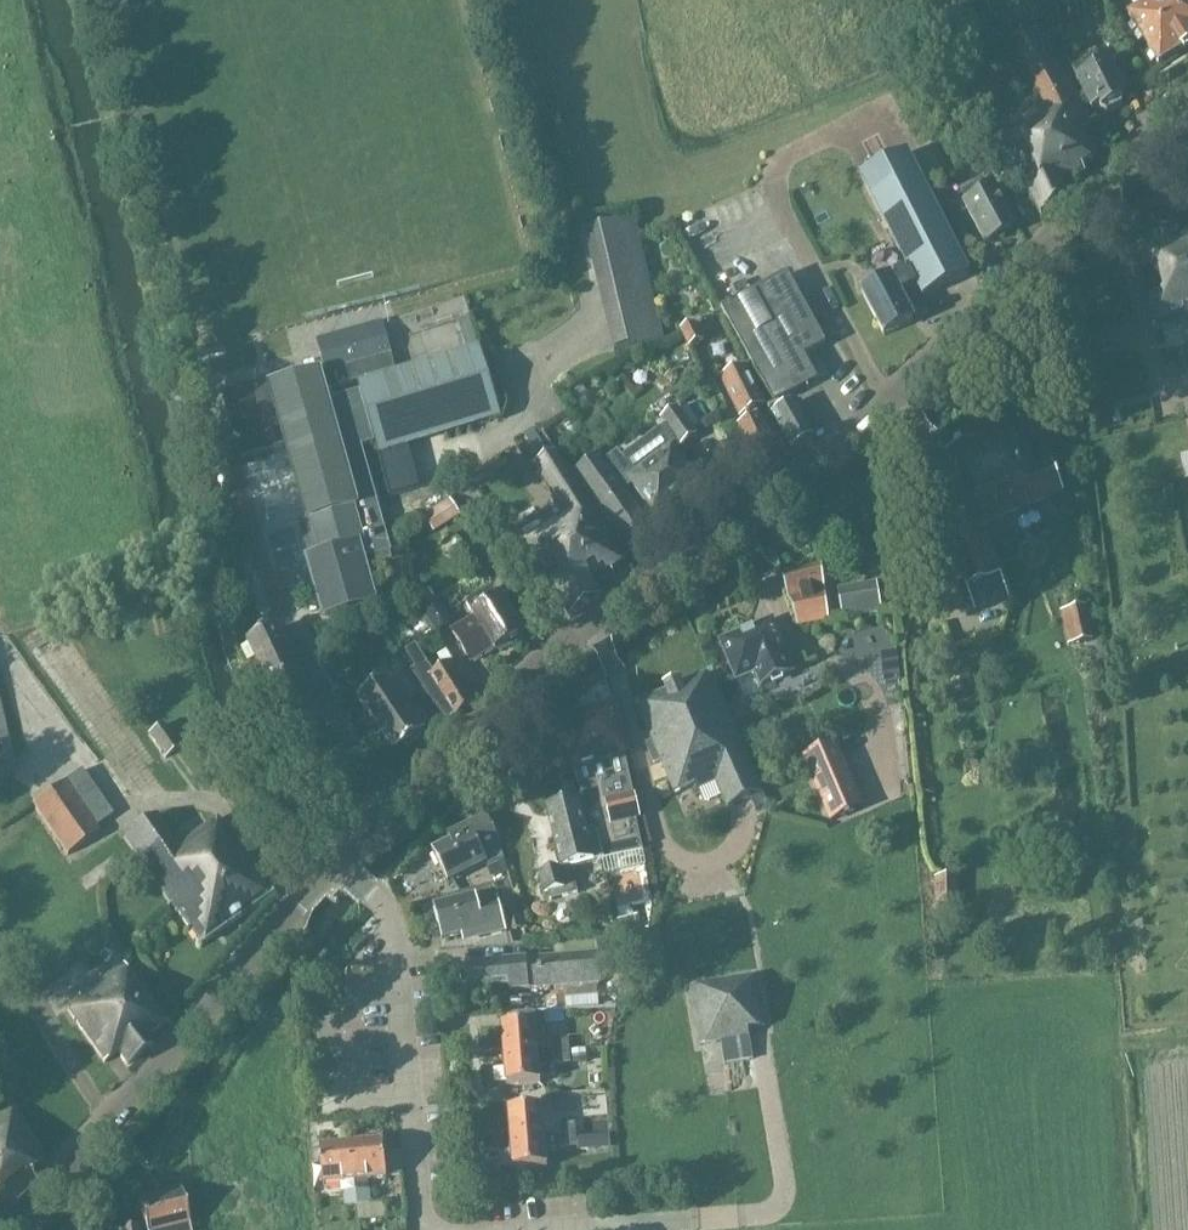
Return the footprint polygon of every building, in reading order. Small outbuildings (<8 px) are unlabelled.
[(1128,14),(1158,63),(1187,44),(1187,0),(1150,0),(1128,14)] [(997,132),(1013,162),(1041,216),(1068,193),(1063,184),(1085,173),(1081,166),(1098,157),(1085,131),(1089,129),(1090,125),(1072,91),(1038,28),(1011,43),(1045,107),(997,132)] [(1096,50),(1070,63),(1078,78),(1077,79),(1092,110),(1100,106),(1102,111),(1123,100),(1119,93),(1126,89),(1113,61),(1103,66),(1096,50)] [(923,298),(969,274),(907,152),(862,176),(908,270),(892,278),(891,277),(862,292),(884,336),(913,321),(902,299),(919,291),(923,298)] [(979,180),(961,189),(970,207),(967,208),(985,243),(1012,229),(1002,210),(1004,208),(996,193),(988,197),(979,180)] [(614,349),(662,338),(634,220),(586,231),(614,349)] [(1151,327),(1187,320),(1187,233),(1136,242),(1151,327)] [(732,329),(774,404),(768,407),(791,448),(815,435),(797,402),(784,409),(780,401),(816,381),(817,381),(818,381),(805,356),(826,344),(787,275),(723,312),(732,329)] [(349,366),(391,355),(382,323),(315,342),(324,373),(342,368),(343,370),(334,372),(338,387),(395,371),(391,356),(350,368),(349,366)] [(688,350),(704,343),(695,324),(679,332),(688,350)] [(397,352),(422,347),(419,335),(395,340),(397,352)] [(360,394),(374,443),(376,442),(379,451),(500,413),(480,349),(359,386),(361,393),(360,394)] [(763,481),(785,468),(760,417),(757,412),(766,408),(746,368),(721,380),(744,425),(738,428),(763,481)] [(256,393),(272,449),(285,445),(307,521),(299,523),(299,524),(301,523),(311,559),(309,560),(310,562),(311,562),(316,577),(314,578),(315,580),(316,580),(321,595),(319,596),(320,598),(322,598),(326,613),(324,614),(325,616),(328,616),(327,614),(343,610),(343,611),(392,597),(390,590),(399,588),(392,561),(393,560),(360,446),(374,443),(360,394),(329,402),(321,373),(269,388),(256,393)] [(272,450),(272,449),(256,393),(254,385),(223,394),(241,458),(272,450)] [(661,422),(664,426),(622,458),(617,452),(606,460),(629,490),(633,487),(657,518),(700,486),(675,452),(696,436),(676,410),(661,422)] [(526,426),(505,439),(511,450),(533,437),(526,426)] [(1009,602),(1000,576),(1001,575),(981,524),(1063,491),(1052,461),(1037,467),(1024,433),(1003,441),(999,432),(943,456),(964,514),(942,522),(966,588),(974,614),(1009,602)] [(574,473),(589,493),(622,540),(647,522),(613,476),(599,456),(574,473)] [(559,509),(522,532),(511,540),(535,576),(540,573),(570,618),(600,597),(593,587),(613,575),(610,571),(625,561),(570,473),(545,489),(559,509)] [(450,499),(425,515),(435,530),(461,515),(450,499)] [(791,602),(798,626),(829,621),(821,565),(781,576),(789,602),(791,602)] [(843,618),(882,612),(877,583),(838,589),(843,618)] [(416,600),(421,608),(437,633),(451,624),(431,591),(416,600)] [(523,635),(512,616),(516,613),(506,596),(501,599),(500,598),(473,615),(475,618),(452,632),(471,662),(493,649),(495,652),(507,645),(509,648),(524,639),(522,636),(523,635)] [(1085,607),(1060,612),(1068,647),(1092,641),(1085,607)] [(772,619),(720,642),(737,680),(755,672),(761,685),(792,671),(787,659),(789,658),(772,619)] [(242,653),(256,681),(262,694),(270,691),(292,736),(322,722),(278,628),(254,639),(246,623),(236,629),(246,651),(242,653)] [(416,646),(415,646),(406,652),(416,668),(412,671),(446,720),(451,720),(475,701),(451,662),(434,674),(416,646)] [(755,810),(767,805),(762,794),(763,794),(711,674),(637,705),(649,735),(645,736),(650,747),(654,745),(675,794),(694,786),(697,791),(717,782),(729,808),(751,799),(755,810)] [(395,753),(424,734),(388,679),(359,698),(395,753)] [(578,768),(596,831),(602,859),(643,851),(636,820),(641,819),(635,794),(634,795),(624,753),(628,752),(616,702),(556,721),(572,770),(578,768)] [(14,776),(0,715),(0,779),(14,776)] [(163,761),(180,750),(163,725),(147,737),(163,761)] [(863,806),(836,743),(804,758),(831,820),(863,806)] [(96,827),(112,816),(81,771),(32,805),(67,855),(100,833),(96,827)] [(571,868),(602,859),(596,831),(587,833),(580,806),(574,808),(572,804),(554,809),(555,813),(548,815),(558,854),(556,857),(558,865),(561,867),(562,870),(540,875),(545,895),(548,894),(550,901),(578,893),(571,868)] [(124,838),(176,914),(177,913),(200,946),(271,896),(216,819),(178,846),(156,815),(124,838)] [(448,882),(487,862),(483,855),(501,846),(487,816),(467,826),(468,828),(448,838),(450,843),(432,851),(448,882)] [(939,875),(926,877),(929,896),(942,894),(939,875)] [(463,939),(466,938),(485,934),(485,937),(506,931),(498,898),(478,903),(477,896),(434,906),(443,939),(462,934),(463,939)] [(600,983),(597,954),(471,965),(474,994),(492,993),(492,985),(509,983),(510,991),(600,983)] [(147,1036),(165,1024),(123,965),(79,997),(81,1000),(67,1010),(104,1063),(118,1054),(126,1066),(153,1044),(147,1036)] [(749,1030),(765,1027),(756,976),(691,986),(701,1045),(722,1042),(725,1064),(754,1059),(749,1030)] [(502,1026),(505,1056),(586,1050),(585,1038),(537,1041),(536,1024),(502,1026)] [(587,1062),(586,1050),(505,1056),(507,1086),(541,1083),(539,1066),(587,1062)] [(509,1110),(511,1140),(577,1135),(576,1123),(544,1125),(543,1108),(509,1110)] [(36,1184),(30,1175),(45,1162),(12,1109),(0,1117),(0,1217),(36,1184)] [(577,1147),(577,1135),(511,1140),(513,1170),(548,1168),(546,1149),(577,1147)] [(383,1141),(352,1145),(356,1181),(387,1178),(383,1141)] [(343,1183),(356,1181),(352,1145),(320,1148),(324,1185),(343,1183)] [(180,1190),(139,1200),(146,1229),(190,1229),(180,1190)] [(356,1191),(358,1206),(370,1204),(368,1190),(356,1191)] [(358,1206),(356,1191),(343,1192),(345,1207),(358,1206)]
